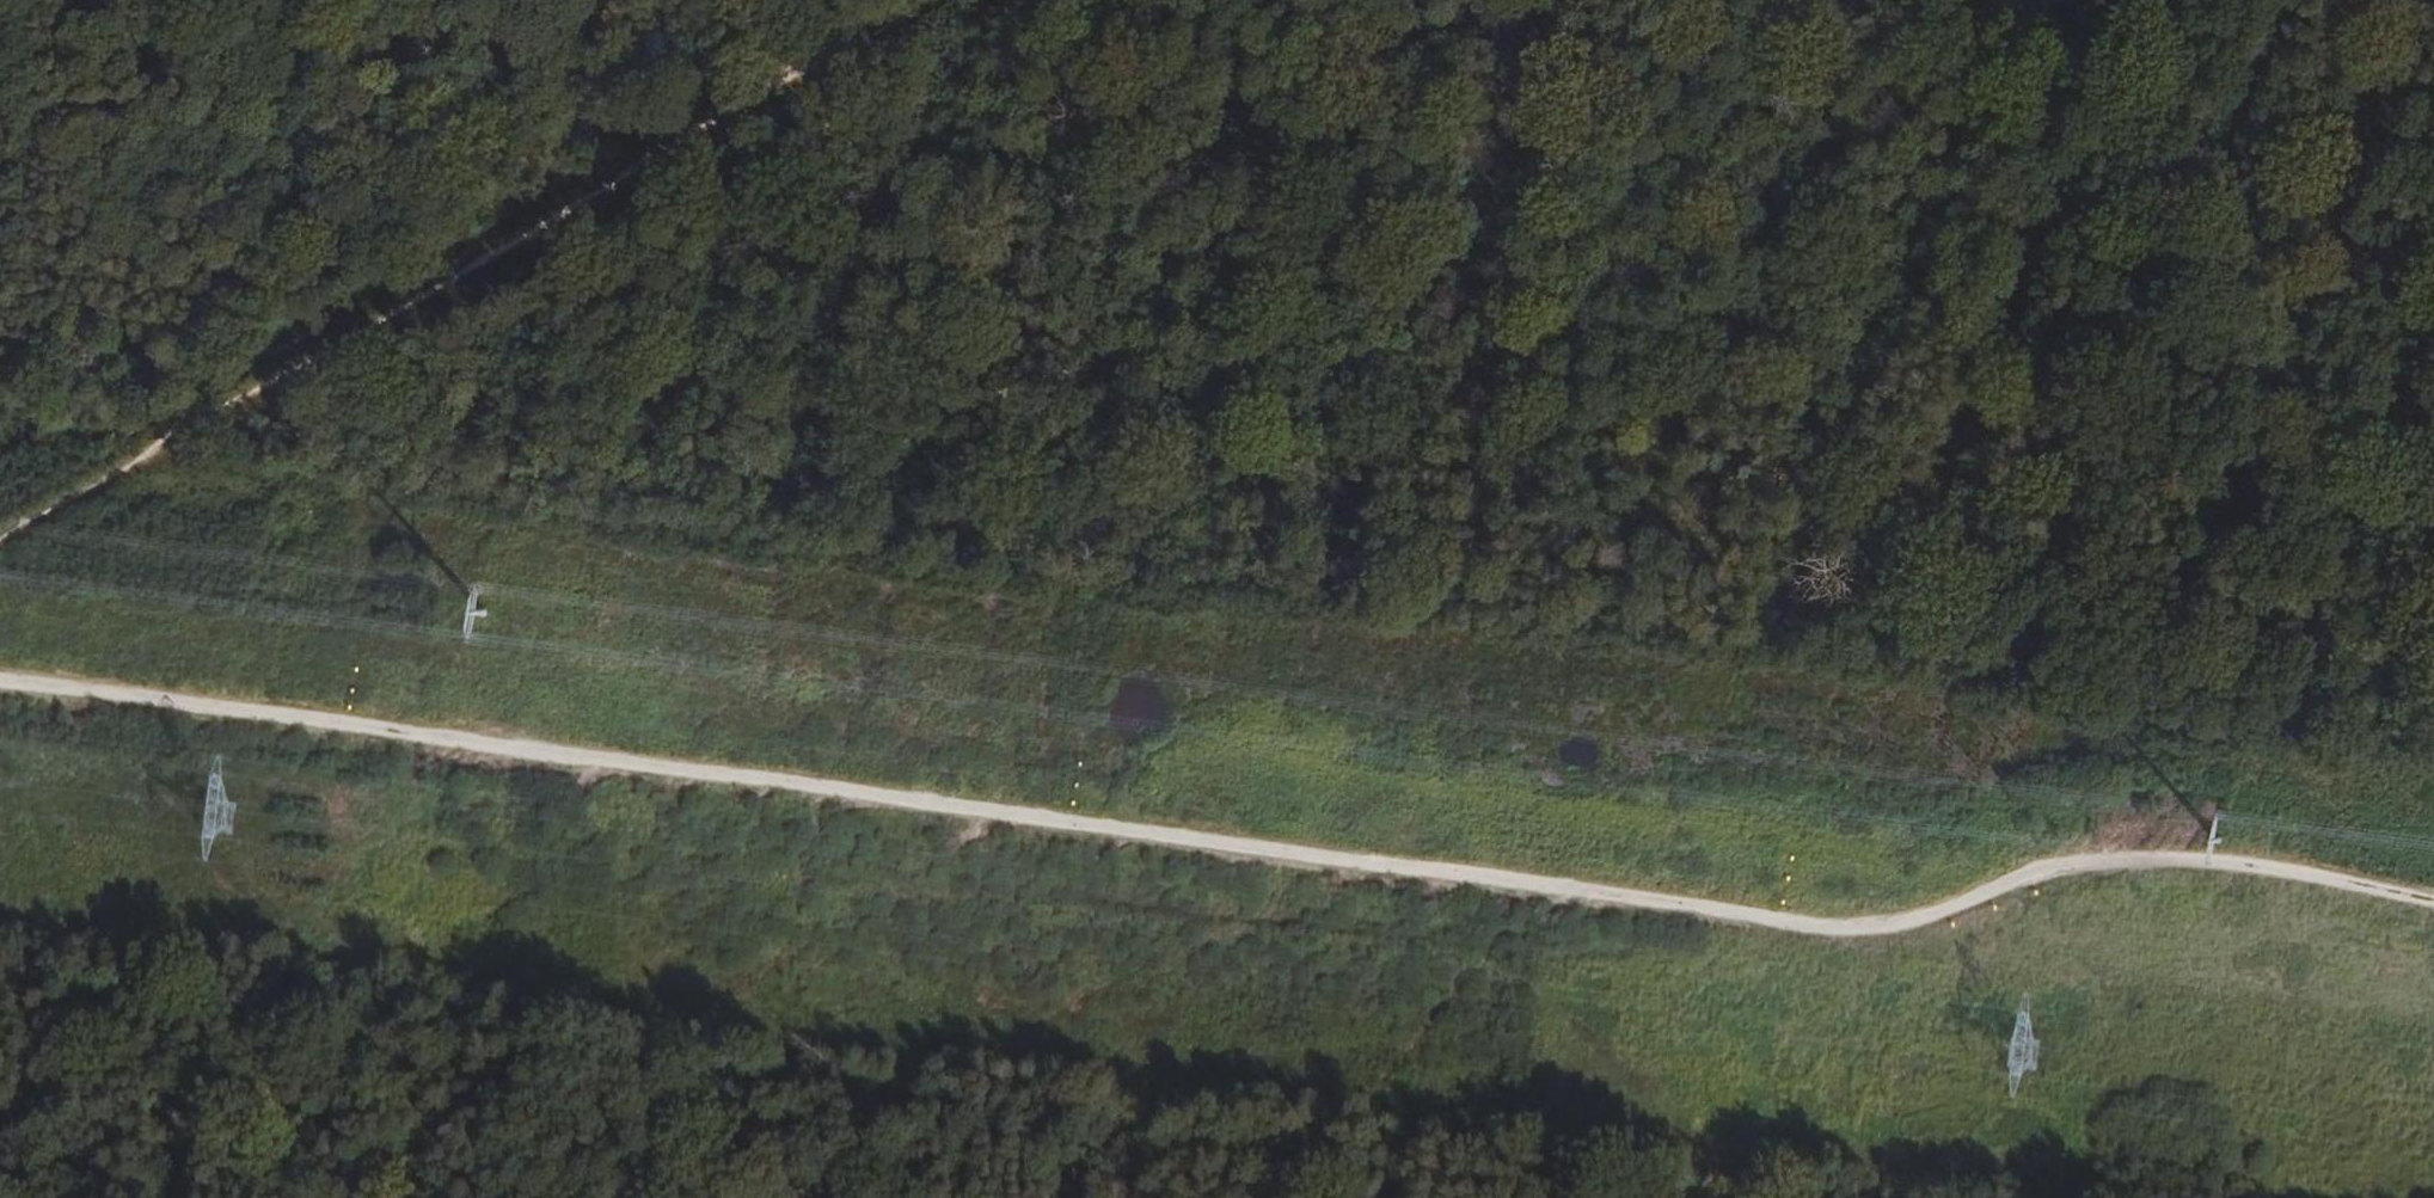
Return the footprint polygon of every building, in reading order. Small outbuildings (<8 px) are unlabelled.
[(2039,1038),(2011,1035),(2007,1066),(2035,1071),(2039,1038)]
